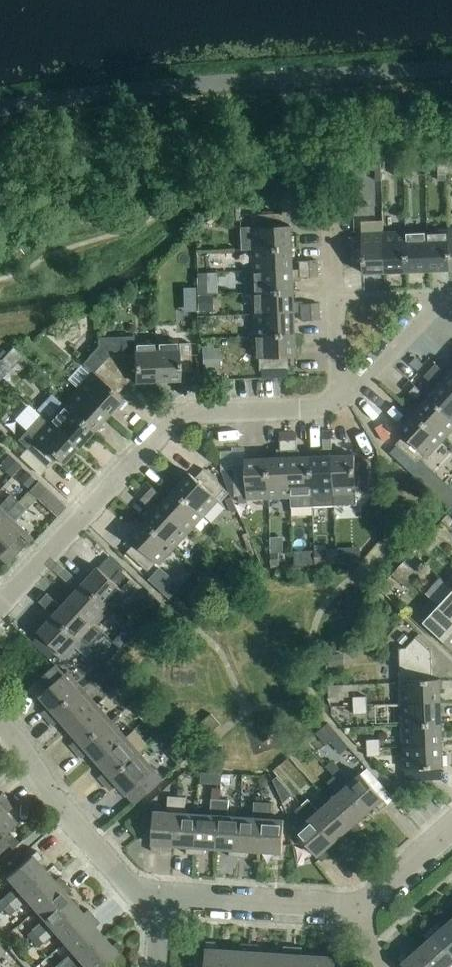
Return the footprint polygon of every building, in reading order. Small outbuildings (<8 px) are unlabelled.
[(381,169),(380,160),(368,160),(369,169),(375,169),(381,169)] [(447,174),(446,160),(438,161),(439,174),(446,174),(447,174)] [(404,175),(403,162),(395,163),(395,176),(404,175)] [(412,162),(403,162),(404,175),(412,175),(412,162)] [(252,227),(253,249),(292,248),(291,225),(284,226),(283,213),(254,214),(255,227),(252,227)] [(449,230),(428,231),(429,270),(451,270),(449,230)] [(428,231),(406,232),(408,271),(429,270),(428,231)] [(386,272),(384,232),(362,233),(362,236),(350,237),(351,266),(363,265),(364,273),(386,272)] [(406,232),(384,232),(386,272),(408,271),(406,232)] [(253,249),(254,271),(293,269),(292,248),(253,249)] [(300,269),(318,269),(317,260),(300,261),(300,269)] [(254,271),(254,292),(294,291),(294,280),(302,280),(302,277),(318,277),(318,269),(300,269),(293,269),(254,271)] [(206,273),(196,274),(197,284),(207,283),(206,273)] [(295,312),(302,312),(319,312),(319,303),(302,304),(295,302),(294,291),(254,292),(255,314),(295,312)] [(213,311),(212,295),(197,296),(198,312),(213,311)] [(255,314),(256,336),(296,334),(295,312),(255,314)] [(319,312),(302,312),(303,321),(320,320),(319,312)] [(296,334),(256,336),(257,358),(260,358),(261,370),(289,369),(289,357),(297,356),(296,334)] [(134,336),(100,338),(99,365),(123,386),(131,378),(134,378),(134,382),(157,381),(155,341),(134,342),(134,336)] [(92,372),(77,389),(106,415),(122,399),(116,394),(123,386),(99,365),(100,338),(98,338),(98,347),(82,364),(92,372)] [(178,340),(155,341),(157,381),(179,380),(179,372),(191,371),(190,342),(178,343),(178,340)] [(220,369),(219,348),(214,348),(214,345),(202,345),(203,373),(215,373),(215,369),(220,369)] [(13,347),(7,353),(17,362),(23,356),(13,347)] [(17,362),(7,353),(1,359),(11,368),(17,362)] [(417,358),(411,364),(419,372),(420,371),(425,365),(417,358)] [(431,359),(425,365),(438,376),(444,370),(431,359)] [(438,376),(425,365),(420,371),(432,383),(438,376)] [(443,381),(451,389),(451,372),(443,381)] [(405,387),(418,399),(423,392),(411,381),(405,387)] [(429,397),(451,419),(451,389),(443,381),(429,397)] [(77,389),(63,404),(92,431),(106,415),(77,389)] [(414,413),(443,440),(451,430),(451,419),(429,397),(414,413)] [(63,404),(48,420),(77,447),(92,431),(63,404)] [(443,440),(414,413),(399,430),(405,435),(396,444),(417,463),(426,454),(428,456),(443,440)] [(77,447),(48,420),(42,415),(27,431),(18,440),(27,448),(48,467),(56,458),(62,464),(77,447)] [(324,456),(311,456),(313,496),(334,495),(333,456),(332,431),(323,431),(324,456)] [(297,432),(289,433),(289,450),(298,450),(297,432)] [(289,450),(289,433),(280,433),(281,450),(289,450)] [(221,452),(222,471),(233,471),(233,467),(234,467),(234,451),(221,452)] [(355,455),(333,456),(334,495),(357,494),(357,491),(369,491),(368,462),(355,463),(355,455)] [(311,456),(289,457),(291,497),(313,496),(311,456)] [(289,457),(268,458),(270,498),(291,497),(289,457)] [(6,464),(14,472),(20,465),(12,458),(6,464)] [(270,498),(268,458),(245,459),(246,467),(234,467),(233,467),(233,471),(235,496),(247,495),(247,499),(270,498)] [(433,473),(424,465),(415,476),(425,483),(433,473)] [(190,472),(175,489),(204,516),(219,499),(217,497),(225,488),(204,469),(196,478),(190,472)] [(18,480),(28,489),(30,487),(36,480),(26,471),(18,480)] [(46,489),(37,480),(36,480),(30,487),(41,498),(48,490),(46,489)] [(148,482),(142,488),(155,500),(160,494),(148,482)] [(155,500),(142,488),(136,494),(149,506),(155,500)] [(175,489),(160,505),(189,532),(204,516),(175,489)] [(17,501),(10,494),(0,504),(0,520),(17,501)] [(232,497),(226,500),(232,513),(238,511),(232,497)] [(0,520),(0,559),(7,565),(31,538),(14,522),(26,509),(17,501),(0,520)] [(160,505),(145,521),(174,548),(189,532),(160,505)] [(451,529),(451,518),(448,514),(442,520),(451,529)] [(174,548),(145,521),(130,537),(136,543),(127,552),(148,571),(157,562),(159,564),(174,548)] [(433,530),(427,536),(437,545),(443,539),(433,530)] [(437,545),(427,536),(422,542),(431,551),(437,545)] [(328,564),(327,550),(315,550),(316,564),(328,564)] [(279,566),(279,553),(271,553),(271,567),(279,566)] [(404,562),(398,568),(408,577),(414,571),(404,562)] [(168,596),(179,582),(159,564),(147,578),(168,596)] [(82,571),(77,577),(111,609),(135,583),(121,570),(112,579),(98,567),(89,577),(82,571)] [(408,577),(398,568),(392,574),(402,583),(408,577)] [(77,590),(69,599),(96,624),(111,609),(77,577),(71,584),(77,590)] [(414,583),(408,578),(403,583),(409,589),(414,583)] [(439,606),(451,618),(451,591),(439,606)] [(92,620),(69,599),(62,607),(47,593),(39,602),(47,609),(81,640),(96,624),(92,620)] [(163,605),(151,593),(143,601),(155,613),(163,605)] [(439,606),(424,622),(451,648),(451,618),(439,606)] [(81,640),(47,609),(41,615),(48,622),(39,632),(41,633),(59,650),(66,657),(81,640)] [(41,633),(33,642),(51,659),(59,650),(41,633)] [(121,649),(129,641),(120,634),(113,642),(121,649)] [(399,648),(401,682),(433,680),(433,679),(432,651),(416,636),(406,647),(399,648)] [(328,655),(329,668),(345,667),(344,654),(328,655)] [(43,712),(48,719),(83,688),(68,671),(65,674),(56,664),(38,680),(47,690),(40,696),(49,706),(43,712)] [(401,682),(401,703),(441,702),(440,679),(433,679),(433,680),(401,682)] [(61,719),(69,729),(97,704),(83,688),(48,719),(54,725),(61,719)] [(353,697),(354,705),(367,705),(367,696),(353,697)] [(401,703),(402,725),(442,723),(441,702),(401,703)] [(71,745),(77,751),(112,721),(97,704),(69,729),(78,738),(71,745)] [(367,705),(354,705),(354,713),(367,713),(367,705)] [(195,727),(204,738),(221,724),(211,713),(195,727)] [(153,715),(147,720),(153,727),(159,722),(153,715)] [(89,752),(98,761),(126,737),(112,721),(77,751),(83,758),(89,752)] [(402,725),(403,746),(443,745),(442,723),(402,725)] [(100,777),(105,783),(140,753),(126,737),(98,761),(106,771),(100,777)] [(367,739),(367,748),(380,747),(380,739),(367,739)] [(443,745),(403,746),(404,769),(444,767),(443,745)] [(380,747),(367,748),(368,756),(381,756),(380,747)] [(140,753),(105,783),(111,790),(118,784),(135,804),(163,779),(140,753)] [(341,770),(334,776),(367,813),(376,805),(381,810),(388,804),(361,773),(351,782),(341,770)] [(338,794),(329,802),(355,832),(362,827),(357,821),(367,813),(334,776),(327,782),(338,794)] [(278,777),(274,780),(284,802),(293,795),(278,777)] [(162,845),(174,846),(177,796),(168,796),(167,812),(154,811),(152,851),(161,852),(162,845)] [(186,854),(195,854),(198,814),(185,813),(186,797),(184,797),(178,797),(177,796),(174,846),(187,847),(186,854)] [(205,848),(217,849),(220,799),(212,799),(211,815),(198,814),(195,854),(204,855),(205,848)] [(229,856),(238,857),(241,817),(228,816),(229,800),(220,799),(217,849),(230,849),(229,856)] [(309,799),(302,804),(334,842),(344,833),(349,839),(355,832),(329,802),(319,810),(309,799)] [(0,806),(0,853),(9,845),(8,843),(14,837),(8,829),(14,823),(5,813),(12,807),(6,800),(0,806)] [(248,850),(260,851),(263,802),(255,801),(254,817),(241,817),(238,857),(247,858),(248,850)] [(263,802),(260,851),(273,852),(273,859),(282,860),(285,819),(271,819),(272,803),(263,802)] [(334,842),(302,804),(295,810),(306,822),(296,831),(322,862),(330,855),(325,850),(334,842)] [(3,897),(8,904),(46,871),(38,862),(43,857),(37,850),(6,877),(15,887),(3,897)] [(26,900),(35,910),(65,883),(60,876),(54,881),(46,871),(8,904),(14,911),(26,900)] [(31,930),(37,936),(74,904),(66,894),(71,890),(65,883),(35,910),(43,919),(31,930)] [(0,899),(0,911),(8,904),(3,897),(0,899)] [(14,911),(8,904),(4,909),(10,916),(14,911)] [(55,933),(64,942),(94,916),(88,909),(83,913),(74,904),(37,936),(43,943),(55,933)] [(64,942),(72,952),(54,966),(68,966),(103,936),(95,927),(100,922),(94,916),(64,942)] [(430,929),(451,954),(451,921),(451,920),(442,928),(437,923),(430,929)] [(419,949),(435,966),(448,966),(451,964),(451,954),(430,929),(424,935),(428,940),(419,949)] [(103,936),(68,966),(81,966),(83,965),(85,966),(101,966),(123,948),(116,941),(111,946),(103,936)] [(228,950),(216,949),(216,942),(207,941),(205,966),(227,966),(228,950)] [(250,944),(241,943),(241,950),(228,950),(227,966),(249,966),(250,944)] [(271,952),(259,952),(259,944),(250,944),(249,966),(271,966),(271,952)] [(293,947),(285,946),(284,953),(271,952),(271,966),(292,966),(293,947)] [(315,955),(302,954),(302,947),(293,947),(292,966),(314,966),(315,955)] [(337,950),(328,949),(327,956),(315,955),(314,966),(336,966),(337,950)] [(419,949),(409,957),(405,952),(398,958),(406,966),(435,966),(419,949)]
